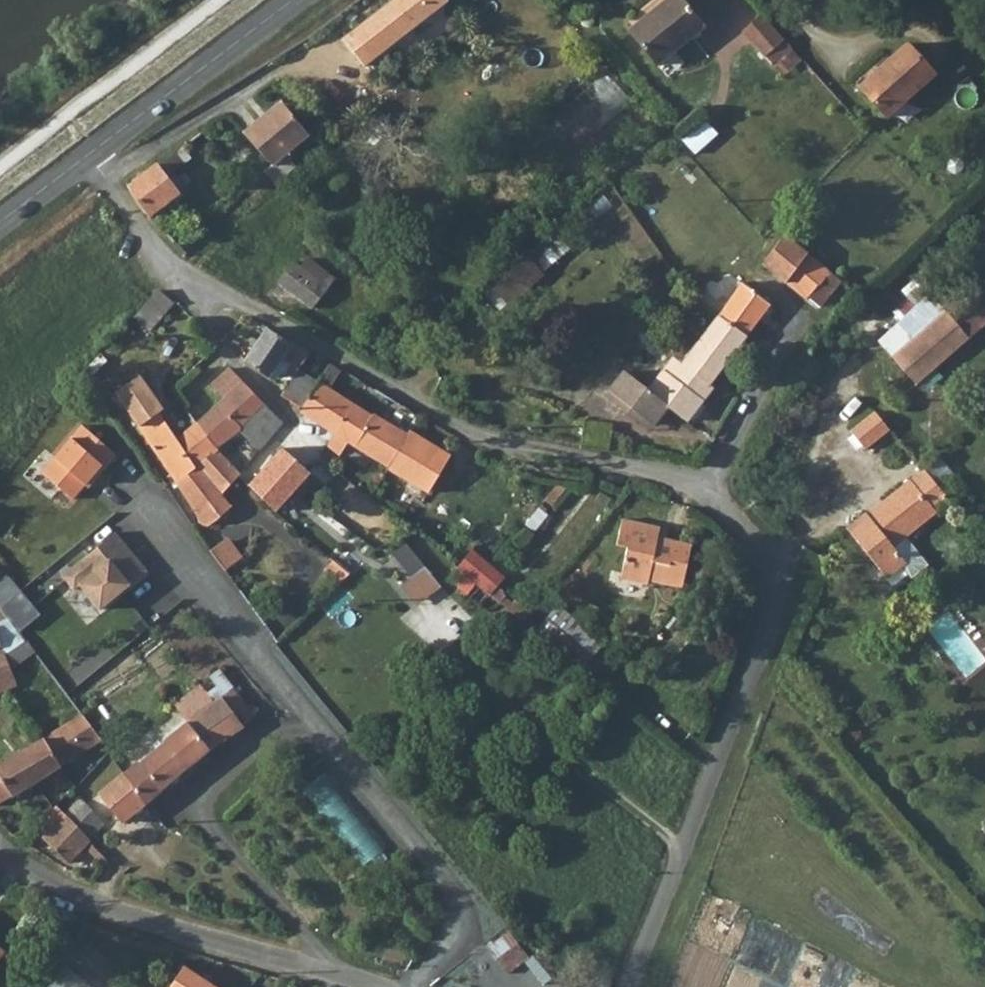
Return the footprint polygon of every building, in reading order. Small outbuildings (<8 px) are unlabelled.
[(345,40),(366,67),(450,1),(449,0),(395,0),(345,40)] [(706,27),(683,0),(667,0),(629,31),(659,66),(706,27)] [(783,40),(762,16),(743,33),(765,57),(783,40)] [(772,65),(791,48),(783,40),(765,57),(772,65)] [(885,115),(933,72),(906,43),(858,86),(885,115)] [(399,63),(404,69),(408,66),(403,60),(399,63)] [(607,68),(561,107),(589,140),(635,101),(607,68)] [(285,107),(248,138),(272,167),(309,135),(285,107)] [(183,165),(175,154),(130,188),(151,217),(178,195),(166,178),(183,165)] [(811,254),(790,235),(765,266),(788,286),(811,254)] [(188,249),(182,253),(186,258),(191,253),(188,249)] [(807,303),(831,273),(811,254),(788,286),(807,303)] [(306,303),(322,283),(296,264),(280,284),(306,303)] [(322,283),(306,303),(314,310),(330,289),(322,283)] [(747,285),(733,302),(761,319),(771,305),(747,285)] [(695,289),(689,297),(702,306),(707,299),(695,289)] [(172,303),(156,290),(134,318),(150,330),(172,303)] [(871,347),(885,361),(935,312),(921,298),(871,347)] [(949,298),(935,312),(959,337),(974,323),(949,298)] [(733,302),(721,317),(750,334),(761,319),(733,302)] [(935,312),(885,361),(910,386),(959,337),(935,312)] [(652,393),(672,409),(690,423),(716,389),(712,385),(750,334),(721,317),(683,366),(682,365),(671,377),(668,374),(652,393)] [(300,370),(312,353),(295,345),(295,347),(269,329),(247,363),(273,380),(285,361),(300,370)] [(682,365),(678,362),(668,374),(671,377),(682,365)] [(329,429),(349,442),(355,445),(373,417),(330,390),(341,372),(331,365),(302,412),(329,429)] [(217,451),(242,434),(266,404),(233,369),(214,386),(225,400),(196,426),(217,451)] [(672,409),(652,393),(628,375),(608,401),(624,413),(630,406),(657,428),(672,409)] [(118,395),(174,481),(196,467),(178,441),(160,415),(165,411),(143,378),(118,395)] [(382,420),(394,401),(387,396),(373,417),(355,445),(389,467),(409,436),(382,420)] [(266,404),(242,434),(258,453),(285,424),(266,404)] [(630,406),(624,413),(652,434),(657,428),(630,406)] [(885,433),(869,415),(846,436),(862,454),(885,433)] [(217,451),(196,426),(178,441),(196,467),(217,451)] [(84,427),(45,475),(76,501),(92,482),(96,485),(119,457),(84,427)] [(343,456),(349,442),(329,429),(324,441),(343,456)] [(454,457),(412,432),(409,436),(389,467),(388,469),(429,495),(454,457)] [(292,441),(250,488),(280,515),(320,463),(292,441)] [(242,475),(217,451),(196,467),(174,481),(198,517),(201,525),(208,527),(234,509),(225,495),(242,475)] [(943,458),(931,468),(947,488),(960,478),(943,458)] [(869,519),(868,518),(851,534),(896,581),(913,564),(898,549),(950,499),(922,469),(882,507),(886,510),(872,522),(869,519)] [(538,530),(552,514),(544,506),(530,522),(538,530)] [(882,507),(869,519),(872,522),(886,510),(882,507)] [(695,556),(701,551),(675,522),(655,541),(664,550),(638,574),(657,594),(664,587),(687,612),(719,582),(695,556)] [(144,570),(113,531),(59,571),(94,609),(144,570)] [(227,539),(209,550),(223,571),(241,560),(227,539)] [(465,542),(450,559),(492,595),(508,578),(465,542)] [(343,567),(354,576),(364,564),(361,561),(370,551),(362,544),(343,567)] [(5,605),(22,630),(43,616),(26,591),(5,605)] [(557,611),(537,633),(585,673),(604,651),(557,611)] [(29,644),(18,629),(0,639),(0,647),(2,646),(7,656),(29,644)] [(19,688),(10,667),(21,659),(25,664),(37,655),(29,644),(7,656),(2,646),(0,647),(0,696),(19,688)] [(175,708),(189,724),(220,700),(216,695),(212,698),(205,689),(175,708)] [(223,698),(220,700),(189,724),(213,754),(245,728),(242,724),(251,716),(235,696),(227,702),(223,698)] [(106,761),(111,756),(113,755),(83,717),(0,769),(0,808),(33,789),(95,748),(106,761)] [(119,767),(126,776),(148,804),(213,754),(189,724),(163,743),(165,747),(153,756),(133,732),(119,746),(127,755),(119,767)] [(329,772),(308,790),(369,862),(390,845),(329,772)] [(123,824),(148,804),(126,776),(102,798),(123,824)] [(85,800),(69,816),(93,842),(109,825),(85,800)] [(190,832),(202,823),(194,812),(182,820),(190,832)] [(111,862),(93,842),(69,816),(68,815),(44,840),(72,865),(87,849),(107,868),(111,862)] [(507,982),(527,966),(517,952),(497,968),(507,982)] [(70,965),(51,986),(95,986),(70,965)] [(186,968),(174,986),(215,986),(186,968)]
